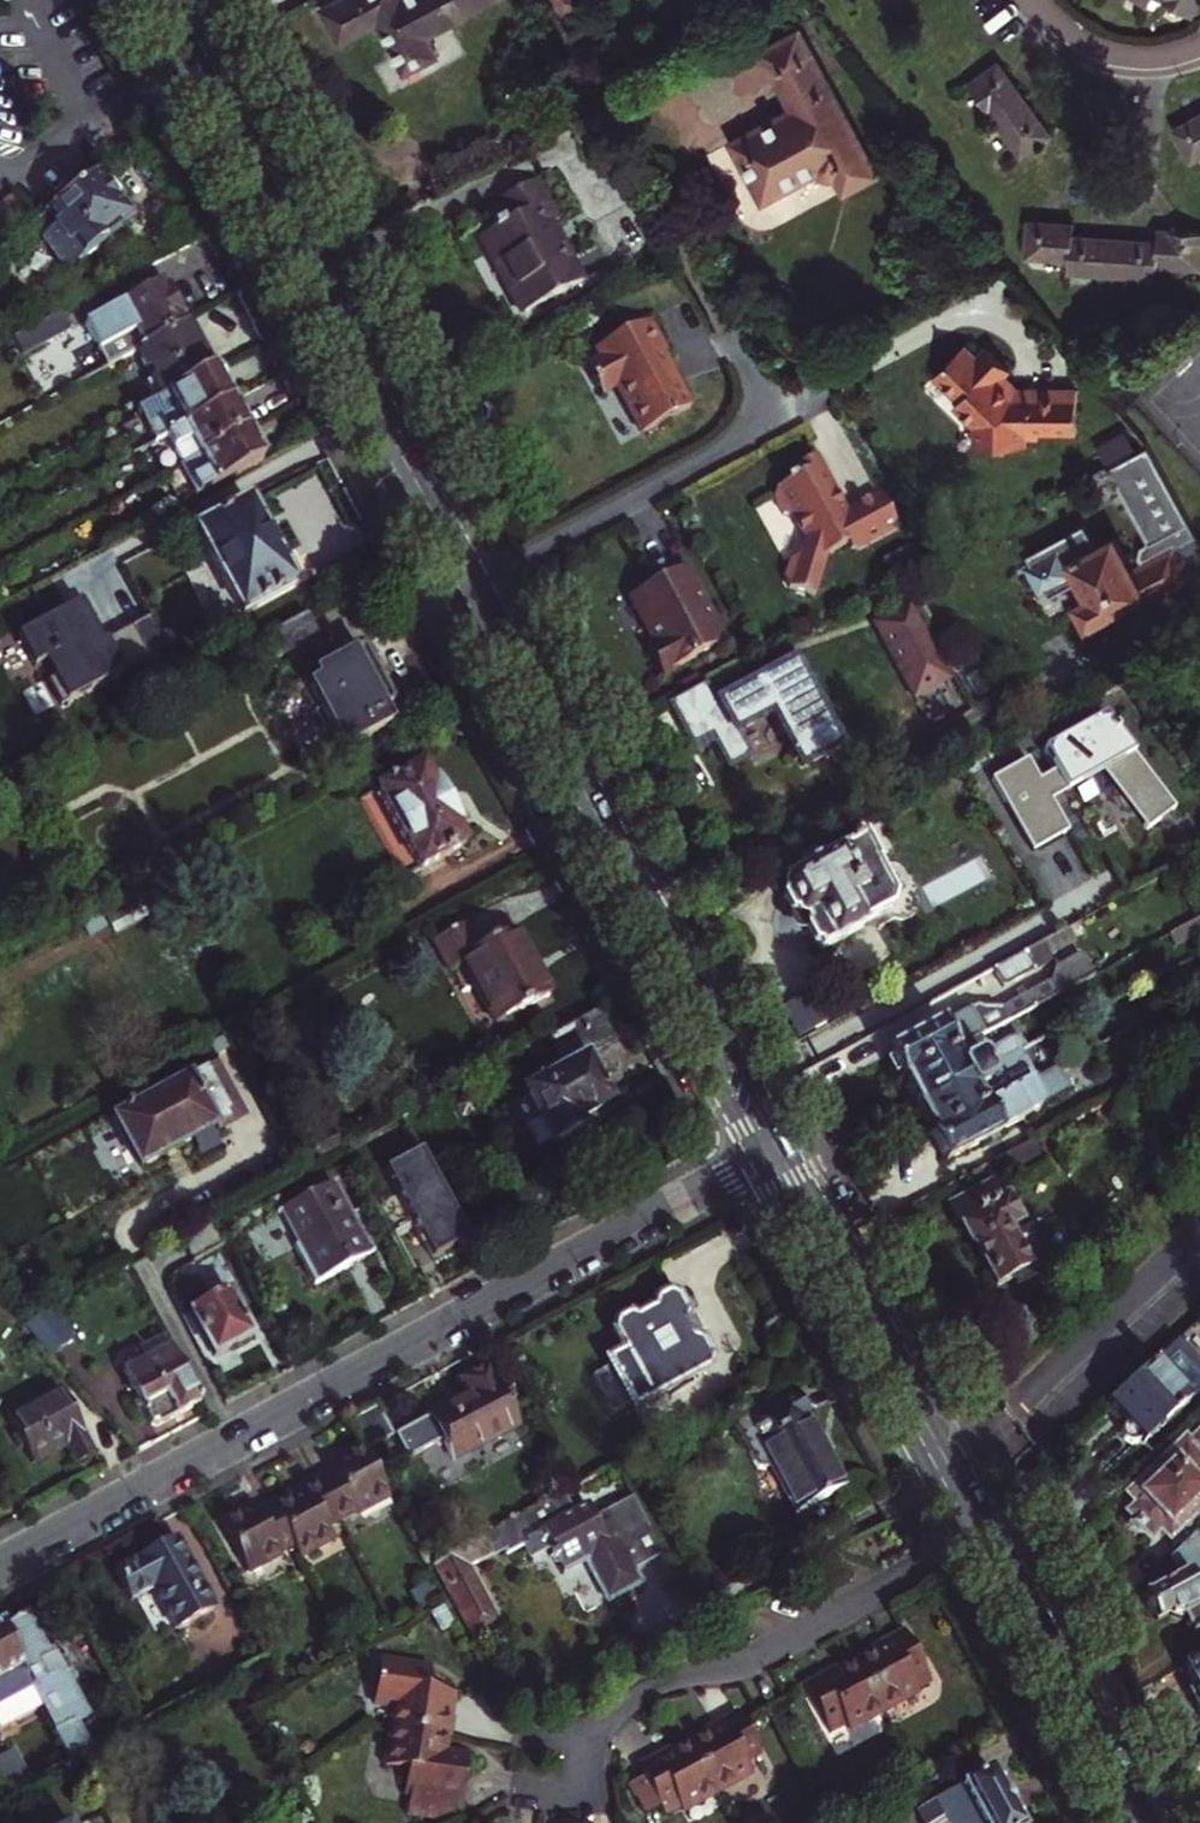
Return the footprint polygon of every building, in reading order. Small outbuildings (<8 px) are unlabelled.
[(495,0),(330,0),(323,4),(332,21),(342,40),(380,20),(406,71),(439,54),(428,34),(495,0)] [(569,10),(586,0),(564,0),(569,10)] [(1199,15),(1199,0),(1175,0),(1199,15)] [(748,164),(766,196),(800,177),(820,165),(823,169),(841,170),(850,184),(881,167),(802,26),(765,48),(795,102),(732,137),(748,164)] [(1018,79),(1007,64),(979,84),(1030,155),(1058,135),(1045,118),(1018,79)] [(1198,161),(1199,160),(1199,121),(1182,130),(1198,161)] [(104,188),(97,178),(49,213),(59,226),(50,233),(67,254),(54,264),(63,276),(99,249),(100,240),(128,219),(119,207),(120,197),(116,193),(113,187),(104,188)] [(522,311),(578,282),(565,257),(562,259),(554,245),(550,248),(545,238),(553,234),(547,222),(553,219),(533,178),(503,194),(514,215),(499,223),(497,219),(488,223),(490,227),(481,231),(496,262),(501,260),(508,274),(513,285),(509,287),(522,311)] [(1030,216),(1027,253),(1074,257),(1073,269),(1160,277),(1161,266),(1199,269),(1199,231),(1184,230),(1165,228),(1164,241),(1147,240),(1105,236),(1077,233),(1079,221),(1054,219),(1030,216)] [(159,286),(79,330),(103,373),(135,355),(182,329),(170,306),(159,286)] [(66,332),(57,317),(9,343),(17,359),(66,332)] [(665,346),(651,319),(596,348),(602,358),(585,366),(599,392),(615,383),(621,395),(641,432),(690,406),(671,370),(659,349),(665,346)] [(197,356),(182,329),(135,355),(150,383),(140,388),(151,408),(209,376),(197,356)] [(959,407),(982,431),(981,444),(988,444),(992,450),(1008,451),(1014,446),(1031,446),(1031,438),(1048,438),(1048,434),(1083,435),(1083,394),(1032,393),(1032,399),(1025,399),(1014,388),(1008,382),(1020,370),(998,350),(986,362),(971,348),(954,364),(940,377),(964,403),(959,407)] [(219,395),(209,376),(151,408),(134,418),(151,449),(162,442),(226,408),(219,395)] [(236,424),(226,408),(162,442),(179,472),(243,436),(236,424)] [(1109,466),(1138,451),(1128,431),(1098,447),(1109,466)] [(250,450),(243,436),(179,472),(194,501),(258,465),(250,450)] [(1142,557),(1131,563),(1112,531),(1084,547),(1071,525),(1023,552),(1046,593),(1074,577),(1084,596),(1073,602),(1086,626),(1105,616),(1123,607),(1125,610),(1187,575),(1169,543),(1192,530),(1147,446),(1138,451),(1109,466),(1150,543),(1142,548),(1142,557)] [(822,574),(826,563),(844,553),(856,558),(898,536),(878,499),(842,517),(836,505),(812,460),(800,466),(790,472),(794,479),(774,490),(772,503),(781,520),(794,525),(804,545),(798,566),(822,574)] [(270,553),(246,509),(194,537),(239,619),(290,590),(270,553)] [(661,579),(628,596),(644,627),(652,643),(643,648),(658,677),(721,643),(680,566),(660,576),(661,579)] [(84,601),(18,637),(34,668),(45,663),(53,679),(47,682),(61,707),(148,659),(132,628),(101,644),(92,627),(97,624),(84,601)] [(944,681),(904,608),(871,625),(911,700),(925,692),(944,681)] [(257,675),(305,648),(317,641),(305,619),(244,653),(253,670),(257,675)] [(332,668),(317,641),(305,648),(320,675),(332,668)] [(239,678),(253,670),(244,653),(230,661),(239,678)] [(318,689),(301,698),(324,740),(334,735),(344,753),(390,727),(384,716),(393,711),(376,680),(361,653),(332,668),(320,675),(313,680),(318,689)] [(701,683),(668,702),(684,733),(690,744),(709,734),(726,766),(746,756),(733,732),(769,714),(798,769),(838,747),(792,661),(712,704),(701,683)] [(1027,761),(992,780),(1032,851),(1048,843),(1068,832),(1047,797),(1099,767),(1147,830),(1174,810),(1105,718),(1043,752),(1055,774),(1039,782),(1027,761)] [(429,786),(419,769),(374,793),(418,873),(462,848),(453,830),(457,828),(443,802),(433,784),(429,786)] [(838,852),(834,844),(809,857),(799,862),(803,872),(784,882),(787,890),(782,893),(784,896),(782,903),(787,911),(792,913),(798,925),(809,945),(817,946),(820,950),(860,928),(862,919),(892,903),(894,896),(875,862),(877,862),(864,838),(838,852)] [(469,921),(434,942),(448,967),(459,962),(494,1024),(547,994),(531,966),(512,931),(483,948),(469,921)] [(1021,954),(993,969),(1003,987),(1055,960),(1062,973),(999,1008),(1006,1021),(1105,967),(1081,923),(1021,954)] [(905,1076),(989,1030),(994,1028),(983,1008),(972,1008),(888,1052),(893,1063),(901,1078),(905,1076)] [(614,1027),(605,1011),(550,1042),(563,1064),(587,1051),(590,1056),(612,1043),(606,1032),(614,1027)] [(1006,1035),(1000,1024),(994,1028),(989,1030),(996,1043),(1006,1035)] [(917,1096),(921,1104),(1027,1047),(1022,1038),(1015,1041),(1006,1035),(996,1043),(989,1030),(905,1076),(912,1088),(917,1096)] [(1027,1047),(921,1104),(928,1116),(933,1125),(938,1134),(1008,1096),(1001,1082),(1012,1077),(1019,1063),(1058,1039),(1052,1033),(1027,1047)] [(210,1065),(106,1121),(134,1173),(164,1156),(213,1131),(209,1123),(234,1110),(210,1065)] [(535,1094),(526,1099),(542,1128),(554,1150),(580,1136),(576,1129),(609,1110),(596,1086),(584,1066),(555,1083),(551,1076),(531,1087),(535,1094)] [(1008,1096),(938,1134),(934,1137),(938,1140),(941,1148),(949,1162),(1041,1111),(1047,1100),(1054,1096),(1042,1077),(1008,1096)] [(908,1102),(913,1109),(921,1104),(917,1096),(908,1102)] [(920,1120),(928,1116),(921,1104),(913,1109),(920,1120)] [(996,1161),(1035,1140),(1028,1126),(988,1147),(996,1161)] [(543,1156),(554,1150),(542,1128),(532,1134),(543,1156)] [(1044,1155),(1035,1140),(996,1161),(1005,1177),(1044,1155)] [(988,1147),(981,1152),(988,1165),(996,1161),(988,1147)] [(419,1154),(384,1173),(396,1196),(377,1206),(394,1238),(413,1228),(431,1261),(466,1241),(419,1154)] [(1007,1196),(996,1179),(985,1185),(995,1203),(1007,1196)] [(995,1203),(985,1185),(949,1204),(971,1246),(975,1245),(980,1254),(997,1284),(1010,1277),(1027,1268),(1009,1235),(1016,1232),(1011,1223),(1020,1219),(1007,1196),(995,1203)] [(369,1258),(331,1187),(283,1214),(299,1243),(291,1247),(312,1288),(350,1268),(369,1258)] [(275,1218),(291,1247),(299,1243),(283,1214),(275,1218)] [(1024,1228),(1016,1232),(1009,1235),(1027,1268),(1010,1277),(1016,1286),(1047,1269),(1024,1228)] [(213,1230),(181,1248),(193,1271),(225,1254),(213,1230)] [(223,1291),(186,1311),(212,1361),(233,1350),(250,1341),(223,1291)] [(623,1358),(608,1366),(630,1410),(646,1402),(647,1404),(704,1374),(708,1364),(699,1348),(692,1345),(687,1336),(681,1323),(682,1315),(675,1302),(664,1297),(652,1303),(651,1313),(634,1322),(624,1317),(614,1323),(613,1337),(623,1358)] [(28,1333),(47,1354),(64,1338),(49,1322),(28,1333)] [(1176,1371),(1159,1353),(1108,1400),(1117,1409),(1126,1418),(1122,1422),(1125,1426),(1121,1432),(1126,1438),(1143,1438),(1158,1423),(1162,1427),(1188,1402),(1168,1379),(1176,1371)] [(196,1405),(172,1360),(126,1385),(150,1429),(168,1420),(196,1405)] [(1182,1365),(1176,1371),(1168,1379),(1188,1402),(1199,1390),(1199,1383),(1182,1365)] [(457,1385),(466,1402),(451,1411),(431,1421),(452,1462),(513,1429),(482,1372),(457,1385)] [(796,1514),(841,1488),(819,1447),(805,1422),(809,1420),(791,1388),(742,1416),(796,1514)] [(2,1416),(27,1463),(63,1444),(73,1464),(91,1455),(59,1393),(43,1401),(40,1396),(2,1416)] [(389,1443),(372,1411),(354,1419),(372,1452),(389,1443)] [(354,1419),(345,1424),(360,1451),(363,1457),(372,1452),(354,1419)] [(1130,1518),(1142,1531),(1148,1537),(1157,1528),(1166,1539),(1199,1507),(1199,1430),(1187,1443),(1183,1438),(1124,1493),(1133,1504),(1124,1512),(1130,1518)] [(363,1457),(360,1451),(334,1465),(324,1470),(327,1475),(297,1491),(299,1496),(291,1501),(268,1513),(265,1508),(253,1515),(250,1510),(239,1516),(217,1528),(243,1578),(290,1553),(292,1558),(340,1533),(336,1526),(386,1500),(363,1457)] [(572,1512),(562,1493),(493,1530),(504,1550),(523,1540),(530,1552),(547,1542),(562,1570),(576,1563),(586,1558),(607,1598),(639,1581),(629,1562),(638,1557),(626,1534),(646,1524),(631,1496),(593,1516),(587,1504),(572,1512)] [(1142,1531),(1130,1518),(1125,1523),(1132,1530),(1137,1536),(1142,1531)] [(485,1555),(476,1538),(449,1553),(438,1563),(423,1571),(441,1604),(451,1622),(464,1647),(498,1629),(464,1566),(485,1555)] [(1143,1580),(1149,1593),(1141,1596),(1148,1609),(1153,1619),(1166,1613),(1168,1617),(1175,1622),(1177,1621),(1184,1634),(1199,1626),(1199,1560),(1188,1538),(1143,1580)] [(209,1614),(171,1545),(140,1561),(113,1576),(129,1606),(151,1595),(172,1634),(209,1614)] [(451,1622),(441,1604),(426,1612),(436,1630),(451,1622)] [(0,1623),(0,1628),(1,1630),(33,1691),(69,1761),(96,1747),(61,1679),(67,1676),(66,1673),(69,1667),(65,1659),(59,1660),(56,1654),(48,1657),(27,1617),(19,1621),(10,1626),(7,1620),(0,1623)] [(1,1630),(0,1630),(0,1708),(33,1691),(1,1630)] [(822,1677),(803,1688),(826,1729),(845,1719),(850,1727),(913,1692),(908,1684),(927,1674),(904,1633),(887,1643),(889,1648),(825,1683),(822,1677)] [(1179,1666),(1191,1688),(1197,1698),(1192,1701),(1199,1715),(1199,1655),(1179,1666)] [(409,1795),(455,1802),(461,1803),(467,1760),(444,1757),(446,1739),(450,1740),(454,1718),(449,1717),(453,1695),(426,1692),(429,1674),(378,1666),(372,1707),(392,1710),(384,1770),(404,1773),(401,1794),(409,1795)] [(683,1807),(746,1773),(741,1765),(761,1754),(737,1712),(717,1723),(720,1728),(659,1762),(656,1757),(638,1767),(646,1779),(633,1786),(647,1812),(660,1806),(662,1809),(678,1800),(683,1807)] [(830,1737),(850,1727),(845,1719),(826,1729),(830,1737)] [(0,1757),(0,1776),(9,1793),(32,1781),(15,1750),(0,1757)] [(922,1816),(925,1822),(1016,1822),(1009,1809),(991,1774),(930,1806),(933,1810),(922,1816)] [(455,1802),(409,1795),(405,1818),(441,1822),(452,1822),(455,1802)]
